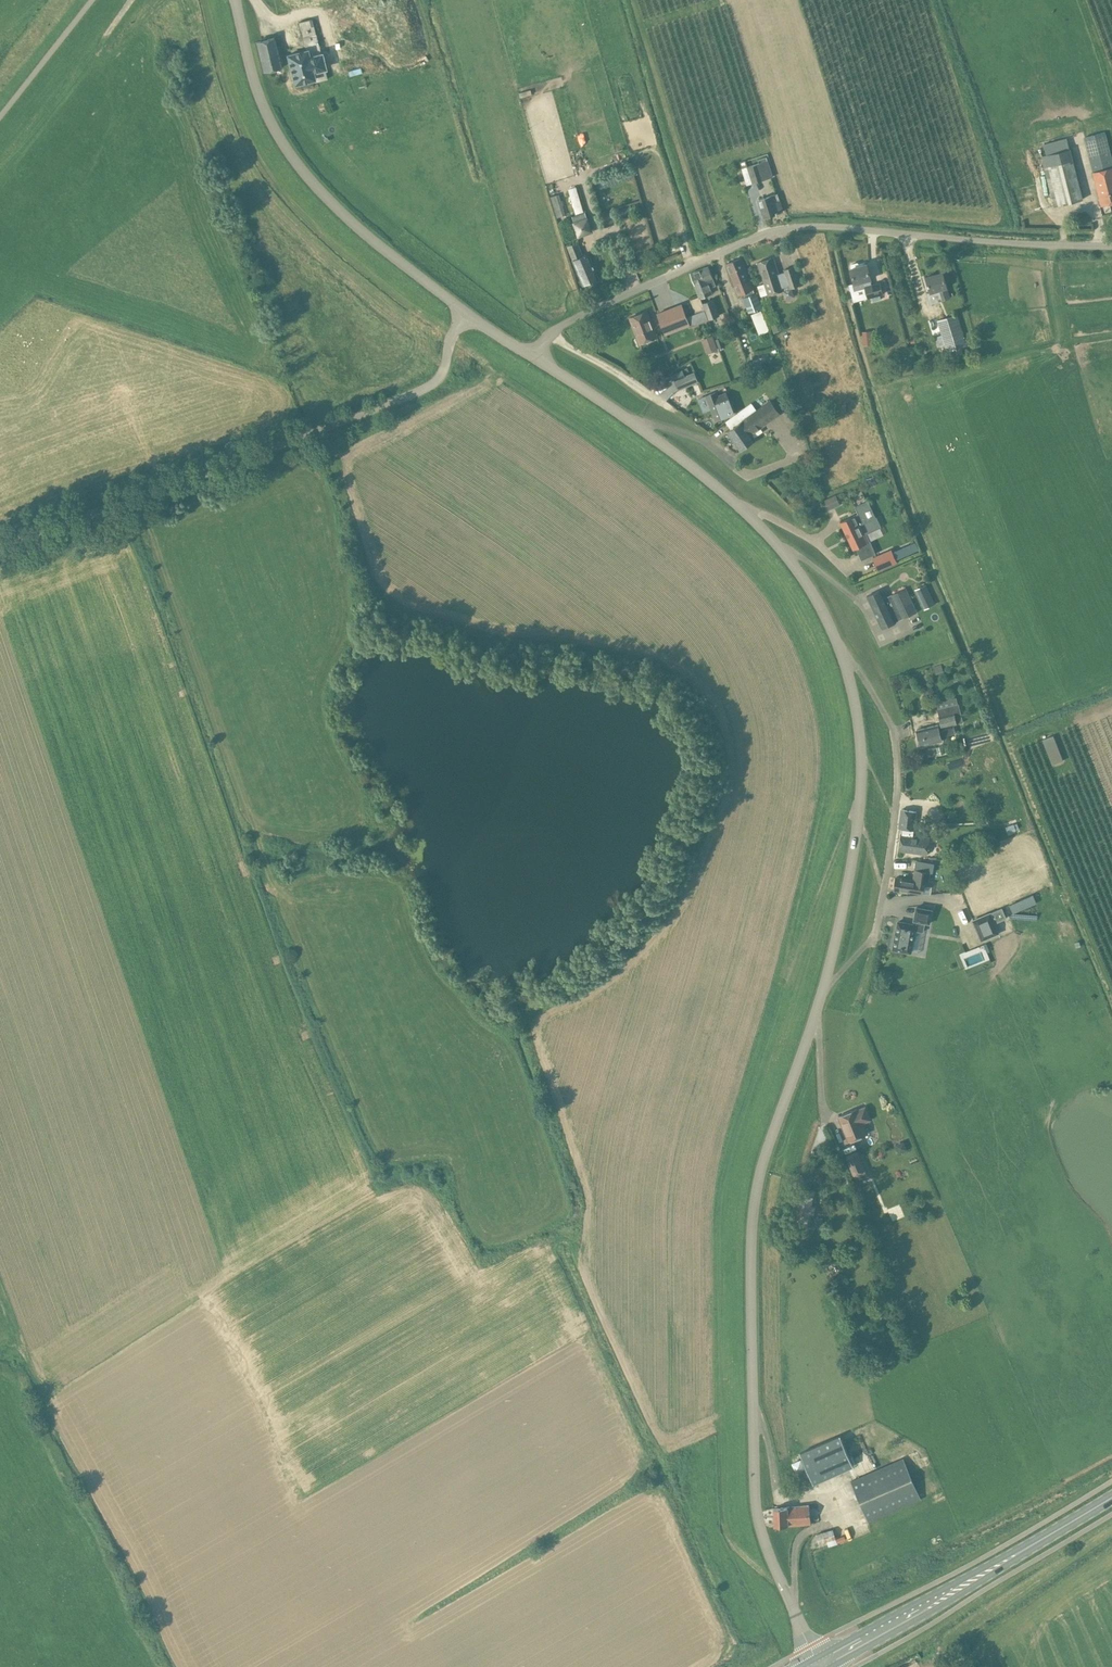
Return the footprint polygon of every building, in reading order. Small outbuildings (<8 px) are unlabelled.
[(318,34),(313,16),(298,20),(302,38),(318,34)] [(281,68),(274,37),(256,42),(264,72),(281,68)] [(306,50),(288,55),(295,83),(300,82),(301,84),(303,85),(308,83),(309,82),(309,80),(314,78),(312,71),(325,68),(321,53),(309,57),(307,50),(306,50)] [(534,94),(532,88),(520,91),(522,97),(534,94)] [(1102,205),(1111,203),(1111,162),(1104,131),(1084,136),(1102,205)] [(1041,156),(1054,207),(1082,200),(1069,149),(1041,156)] [(768,160),(767,157),(758,160),(759,163),(748,166),(746,160),(740,162),(747,185),(774,176),(768,160)] [(596,190),(634,179),(631,170),(594,180),(596,190)] [(560,193),(552,195),(558,216),(566,213),(560,193)] [(783,211),(777,194),(759,200),(765,217),(783,211)] [(631,206),(620,209),(622,216),(633,213),(631,206)] [(587,217),(585,212),(572,216),(574,221),(573,222),(579,238),(594,232),(589,216),(587,217)] [(605,226),(617,222),(614,212),(601,217),(605,226)] [(583,256),(577,241),(566,246),(583,284),(598,278),(588,253),(583,256)] [(774,257),(758,262),(764,283),(758,286),(761,296),(768,294),(768,295),(784,290),(783,287),(789,285),(790,288),(800,285),(794,266),(784,269),(785,271),(779,273),(774,257)] [(743,297),(749,313),(762,307),(756,292),(755,292),(742,258),(727,264),(739,295),(744,294),(745,297),(743,297)] [(850,266),(851,268),(855,283),(849,284),(854,301),(868,298),(871,297),(872,301),(881,299),(880,295),(884,294),(880,282),(872,284),(867,264),(866,264),(866,262),(865,262),(859,263),(858,262),(851,264),(850,266)] [(716,285),(709,266),(690,273),(699,297),(700,298),(700,297),(712,293),(710,287),(716,285)] [(947,287),(942,272),(926,277),(930,292),(938,289),(942,300),(950,297),(947,287)] [(687,317),(690,324),(690,326),(709,320),(705,310),(703,303),(700,297),(700,298),(699,297),(691,300),(696,314),(687,317)] [(705,310),(709,320),(720,315),(714,299),(703,303),(705,310)] [(687,317),(682,304),(677,306),(658,313),(665,334),(690,324),(687,317)] [(761,311),(754,314),(761,332),(768,330),(761,311)] [(657,338),(647,312),(630,318),(640,344),(657,338)] [(945,344),(947,352),(967,346),(957,314),(937,320),(941,334),(934,336),(937,346),(945,344)] [(870,329),(863,330),(865,344),(872,343),(870,329)] [(718,349),(713,335),(703,339),(708,353),(718,349)] [(722,339),(716,341),(718,348),(724,347),(722,339)] [(762,362),(756,363),(760,374),(765,372),(762,362)] [(685,375),(683,369),(672,374),(678,390),(699,381),(695,371),(685,375)] [(706,395),(706,396),(716,420),(726,416),(726,415),(734,412),(726,392),(718,395),(717,391),(706,395)] [(737,412),(737,413),(740,417),(742,421),(735,426),(748,445),(756,440),(752,434),(781,413),(771,399),(770,400),(767,396),(761,400),(764,404),(757,409),(752,402),(745,407),(745,408),(737,412)] [(740,417),(737,413),(726,421),(729,425),(731,429),(727,431),(741,451),(748,445),(735,426),(742,421),(740,417)] [(870,486),(878,482),(875,475),(867,479),(870,486)] [(840,504),(836,495),(823,500),(827,510),(840,504)] [(855,506),(858,513),(841,521),(845,531),(876,516),(868,500),(855,506)] [(876,516),(845,531),(854,549),(856,547),(862,560),(873,554),(867,542),(869,541),(866,533),(881,526),(876,516)] [(873,557),(879,570),(897,562),(891,549),(873,557)] [(936,604),(926,584),(915,589),(925,609),(936,604)] [(917,612),(906,588),(884,598),(880,589),(867,595),(882,628),(917,612)] [(943,670),(941,664),(933,667),(935,673),(943,670)] [(941,724),(917,730),(920,745),(942,740),(941,737),(953,734),(955,731),(953,725),(964,722),(959,703),(937,709),(941,724)] [(1053,763),(1065,759),(1056,734),(1044,738),(1053,763)] [(903,828),(915,830),(917,811),(901,809),(899,827),(903,828)] [(1014,825),(1006,828),(1008,833),(1016,830),(1014,825)] [(902,834),(901,833),(899,850),(926,854),(929,837),(914,835),(902,834)] [(896,877),(894,890),(907,892),(908,890),(923,892),(924,885),(929,886),(931,873),(933,873),(934,866),(934,863),(916,860),(915,863),(913,880),(896,877)] [(1033,894),(1009,904),(1013,913),(1037,903),(1033,894)] [(893,949),(910,952),(915,930),(924,931),(925,923),(931,924),(933,909),(916,906),(913,921),(915,921),(914,924),(898,921),(893,949)] [(972,919),(981,941),(1000,933),(995,922),(1007,918),(1002,907),(972,919)] [(960,953),(966,968),(990,959),(984,943),(960,953)] [(857,1108),(838,1116),(848,1141),(868,1133),(864,1122),(871,1119),(865,1106),(858,1109),(857,1108)] [(866,1170),(858,1150),(845,1155),(853,1175),(854,1175),(856,1180),(867,1175),(865,1170),(866,1170)] [(844,1167),(838,1169),(840,1176),(847,1173),(844,1167)] [(817,1227),(824,1225),(822,1217),(814,1219),(817,1227)] [(854,1466),(840,1435),(800,1452),(814,1483),(854,1466)] [(921,1499),(903,1457),(850,1480),(869,1522),(921,1499)] [(793,1464),(796,1472),(804,1469),(801,1460),(793,1464)] [(811,1522),(808,1503),(773,1507),(775,1526),(811,1522)] [(836,1538),(833,1529),(816,1533),(819,1543),(836,1538)] [(926,1665),(941,1656),(936,1648),(921,1658),(926,1665)]
